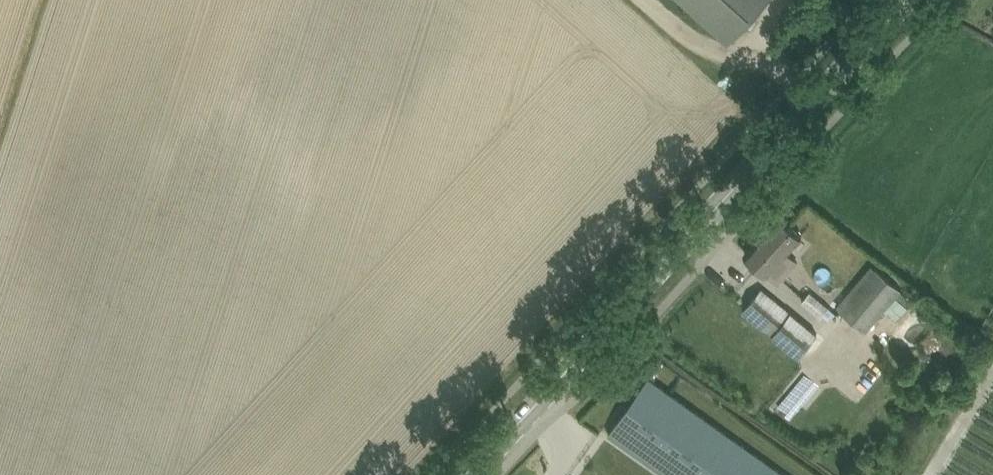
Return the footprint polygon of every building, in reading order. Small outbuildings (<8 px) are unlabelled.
[(731,35),(763,0),(692,0),(731,35)] [(805,237),(780,214),(746,252),(781,285),(801,262),(791,253),(805,237)] [(877,267),(842,309),(868,331),(903,290),(877,267)] [(762,287),(744,309),(802,356),(820,334),(762,287)] [(821,315),(830,305),(812,288),(803,298),(821,315)] [(610,433),(632,448),(637,442),(636,441),(671,392),(649,377),(610,433)] [(637,442),(656,456),(691,406),(671,392),(636,441),(637,442)] [(711,421),(691,406),(656,456),(676,470),(711,421)] [(676,470),(683,474),(703,474),(731,435),(711,421),(676,470)] [(751,449),(731,435),(703,474),(733,474),(751,449)] [(751,449),(733,474),(763,474),(772,463),(751,449)] [(772,463),(763,474),(788,474),(772,463)]
